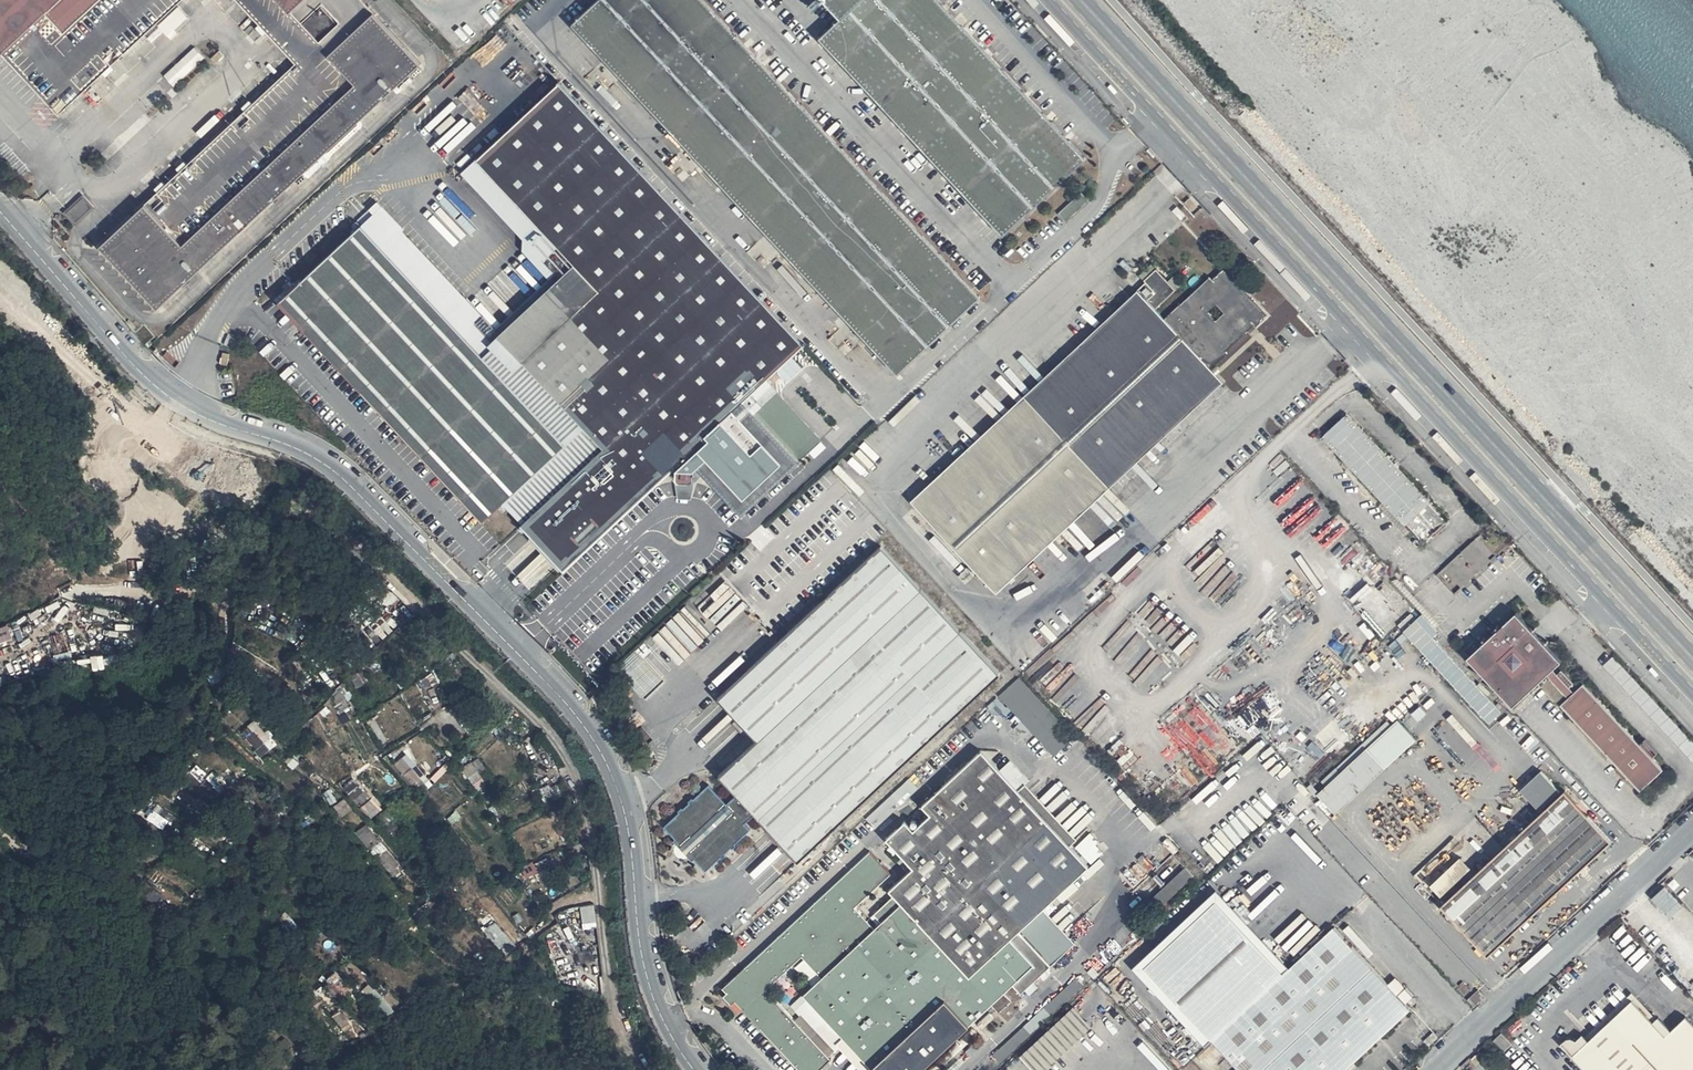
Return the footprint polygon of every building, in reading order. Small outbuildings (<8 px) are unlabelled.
[(3,51),(48,9),(67,31),(100,0),(0,0),(0,48),(3,51)] [(304,20),(321,6),(339,23),(321,42),(335,54),(356,82),(353,85),(184,246),(144,206),(103,247),(160,307),(422,61),(364,0),(284,0),(304,20)] [(702,0),(596,0),(574,22),(895,372),(978,299),(702,0)] [(840,15),(819,36),(1004,234),(1086,159),(1081,154),(938,0),(826,0),(840,15)] [(179,4),(160,25),(170,35),(190,14),(179,4)] [(196,45),(165,74),(176,85),(207,56),(196,45)] [(226,53),(220,47),(209,57),(215,64),(226,53)] [(559,80),(477,157),(519,206),(573,264),(498,331),(481,314),(474,321),(456,302),(463,295),(404,232),(400,229),(402,225),(383,204),(278,300),(481,519),(502,502),(521,523),(562,570),(674,467),(674,477),(677,482),(685,482),(691,481),(692,477),(693,471),(696,468),(739,516),(820,440),(778,392),(773,385),(756,400),(749,393),(804,345),(559,80)] [(1089,200),(1082,192),(1058,213),(1065,221),(1089,200)] [(96,207),(84,196),(69,210),(80,221),(96,207)] [(1212,214),(1206,219),(1214,228),(1220,223),(1212,214)] [(1265,315),(1222,269),(1212,279),(1208,276),(1163,318),(1155,307),(1175,290),(1156,272),(1144,280),(1137,290),(911,501),(996,596),(1222,382),(1209,366),(1227,349),(1232,357),(1259,330),(1255,325),(1265,315)] [(1343,416),(1321,437),(1421,545),(1445,524),(1445,520),(1349,416),(1343,416)] [(270,528),(264,537),(276,545),(282,535),(270,528)] [(1463,586),(1497,554),(1478,535),(1445,567),(1463,586)] [(270,556),(276,545),(264,537),(258,548),(270,556)] [(750,828),(744,822),(753,814),(769,831),(796,861),(1001,675),(884,546),(718,697),(757,740),(721,773),(718,776),(735,794),(726,803),(709,784),(664,825),(676,838),(672,842),(676,845),(688,859),(691,862),(694,859),(704,870),(750,828)] [(1562,663),(1517,612),(1468,657),(1513,707),(1548,677),(1567,698),(1562,705),(1642,791),(1664,771),(1653,758),(1658,753),(1646,739),(1640,744),(1585,685),(1574,693),(1570,687),(1573,683),(1562,671),(1558,675),(1554,670),(1562,663)] [(1433,627),(1423,617),(1404,633),(1491,727),(1506,716),(1433,627)] [(14,637),(9,623),(0,627),(0,642),(14,637)] [(49,634),(56,658),(73,653),(66,629),(49,634)] [(1606,665),(1614,672),(1621,679),(1624,675),(1618,669),(1623,664),(1614,656),(1606,665)] [(364,679),(357,665),(345,672),(353,686),(364,679)] [(409,680),(403,670),(392,678),(398,688),(409,680)] [(347,706),(341,696),(331,702),(336,712),(347,706)] [(1662,724),(1678,741),(1692,758),(1692,742),(1670,717),(1662,724)] [(1416,740),(1398,721),(1392,727),(1387,722),(1322,781),(1325,787),(1308,805),(1326,825),(1416,740)] [(251,731),(261,741),(267,735),(257,725),(251,731)] [(241,740),(251,750),(261,741),(251,731),(241,740)] [(873,1069),(917,1069),(990,1003),(999,1012),(1011,1000),(1003,991),(1017,978),(1025,987),(1074,944),(1043,908),(1086,867),(1067,843),(1020,791),(982,750),(923,806),(931,815),(913,832),(904,821),(886,840),(913,868),(888,891),(892,898),(874,915),(882,921),(874,929),(857,910),(892,876),(872,853),(723,990),(799,1069),(818,1069),(831,1060),(767,990),(801,961),(817,977),(802,992),(873,1069)] [(404,762),(418,781),(421,779),(419,777),(422,775),(409,759),(404,762)] [(398,766),(413,785),(418,781),(404,762),(398,766)] [(485,787),(467,764),(458,771),(476,794),(485,787)] [(1611,844),(1566,791),(1563,794),(1542,772),(1521,791),(1538,808),(1542,813),(1441,906),(1487,956),(1611,844)] [(349,777),(338,788),(351,801),(362,790),(349,777)] [(207,784),(202,790),(208,795),(214,789),(207,784)] [(214,800),(219,794),(214,789),(208,795),(214,800)] [(368,818),(379,807),(362,790),(351,801),(368,818)] [(337,803),(327,791),(321,796),(332,807),(337,803)] [(148,816),(171,836),(184,821),(160,801),(148,816)] [(314,819),(305,805),(292,813),(301,827),(314,819)] [(374,840),(367,834),(360,841),(366,847),(374,840)] [(434,844),(428,834),(420,839),(427,849),(434,844)] [(392,855),(379,841),(369,850),(382,864),(392,855)] [(1418,874),(1443,902),(1476,872),(1461,855),(1436,877),(1426,866),(1418,874)] [(1184,867),(1149,903),(1157,911),(1193,876),(1184,867)] [(536,881),(531,873),(515,886),(521,894),(536,881)] [(1654,896),(1684,931),(1692,923),(1692,914),(1667,884),(1654,896)] [(1134,967),(1206,1045),(1211,1040),(1240,1069),(1346,1069),(1411,1009),(1419,1001),(1397,977),(1388,985),(1336,925),(1289,968),(1217,890),(1134,967)] [(482,924),(472,932),(492,954),(501,945),(482,924)] [(324,980),(339,995),(345,989),(331,974),(324,980)] [(1054,1013),(1084,983),(1077,976),(1047,1006),(1054,1013)] [(324,980),(318,985),(333,1001),(339,995),(324,980)] [(1486,998),(1478,990),(1470,998),(1477,1006),(1486,998)] [(389,1011),(379,1000),(370,1008),(380,1019),(389,1011)] [(1629,1000),(1570,1056),(1584,1069),(1692,1069),(1692,1029),(1687,1022),(1667,1040),(1629,1000)] [(1021,1055),(1034,1069),(1047,1069),(1094,1027),(1074,1006),(1021,1055)] [(347,1030),(353,1024),(339,1009),(332,1015),(347,1030)] [(1002,1061),(1035,1027),(1028,1021),(996,1054),(1002,1061)] [(1511,1044),(1501,1034),(1494,1040),(1503,1051),(1511,1044)]
